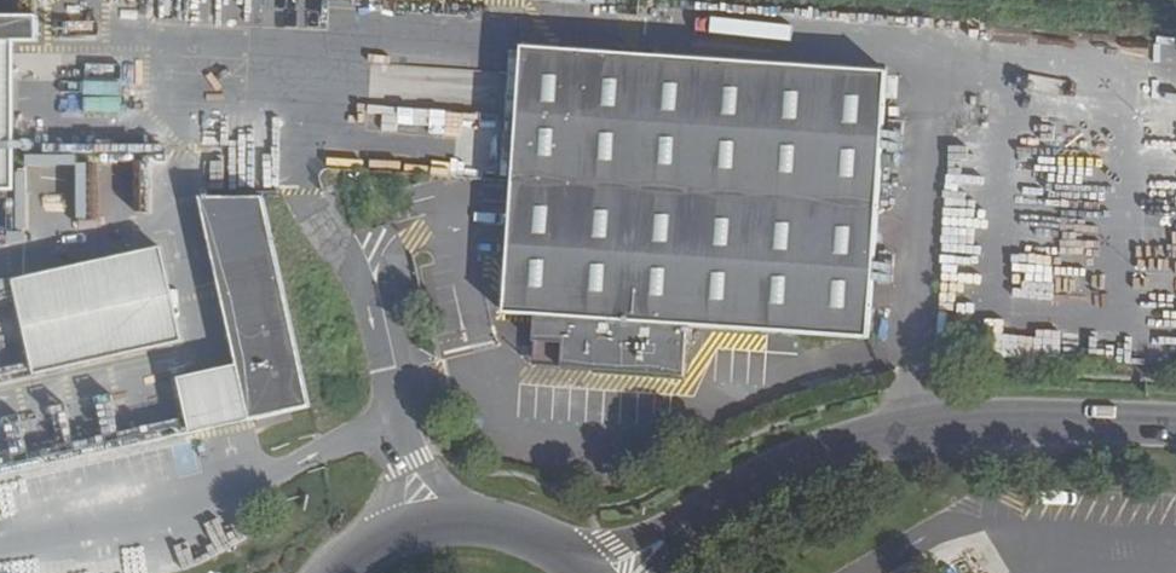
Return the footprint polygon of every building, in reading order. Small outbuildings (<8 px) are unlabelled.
[(40,46),(40,20),(0,20),(0,46),(40,46)] [(887,74),(523,49),(506,314),(537,316),(576,319),(574,344),(589,344),(587,371),(685,377),(688,327),(869,340),(887,74)] [(81,223),(79,156),(24,158),(25,188),(38,188),(39,224),(81,223)] [(265,202),(203,201),(251,425),(312,412),(265,202)] [(0,276),(0,301),(8,300),(19,363),(0,366),(0,385),(33,379),(32,373),(173,349),(155,250),(0,276)] [(576,319),(537,316),(533,368),(587,371),(589,344),(574,344),(576,319)]
